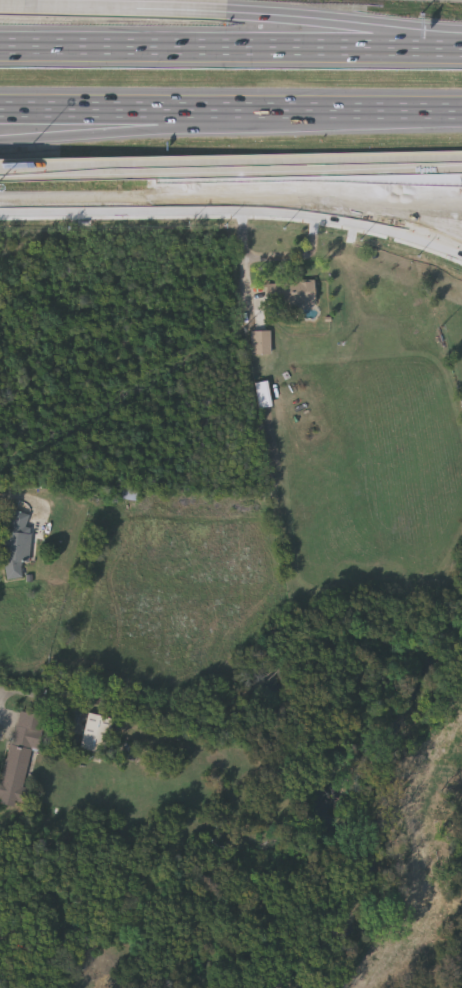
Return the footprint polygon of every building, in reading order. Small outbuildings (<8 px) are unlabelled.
[(315,279),(315,301),(267,301),(267,279),(315,279)] [(271,353),(253,353),(253,328),(271,328),(271,353)] [(272,405),(260,406),(257,381),(269,379),(272,405)] [(28,561),(21,561),(20,579),(3,578),(7,511),(30,512),(28,561)] [(27,804),(0,798),(0,780),(2,781),(17,710),(41,715),(26,787),(30,788),(27,804)] [(103,756),(79,751),(87,712),(111,717),(103,756)]
